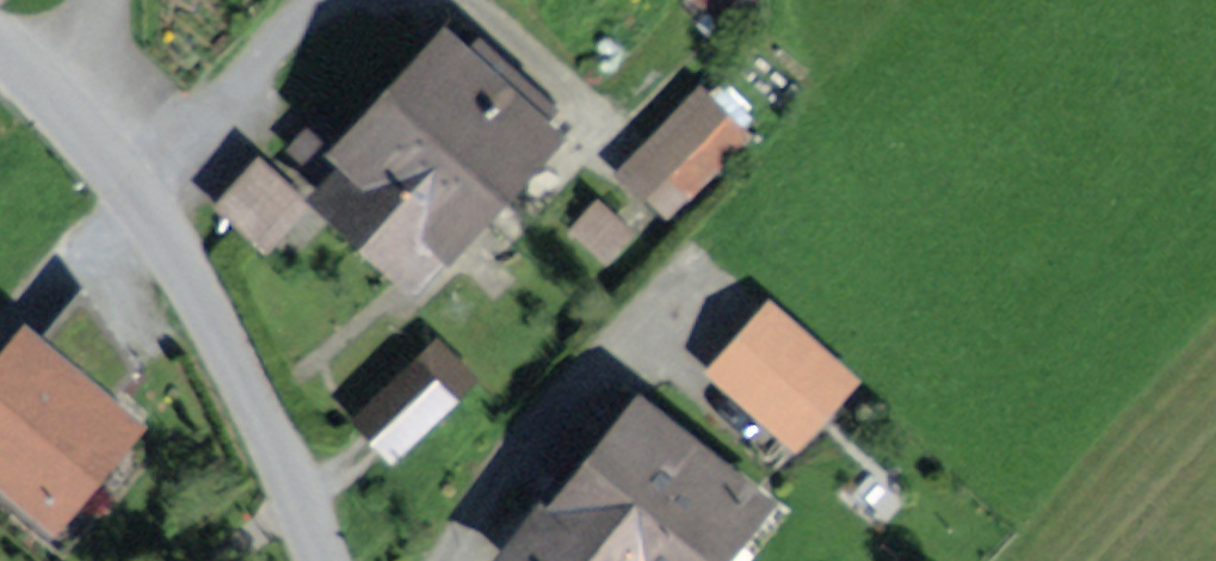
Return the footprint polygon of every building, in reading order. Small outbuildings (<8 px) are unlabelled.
[(380,123),(471,205),(556,112),(465,30),(380,123)] [(659,135),(621,174),(647,199),(665,180),(684,197),(712,168),(708,165),(741,132),(707,100),(666,142),(659,135)] [(471,205),(380,123),(356,150),(322,119),(292,152),(326,183),(321,188),(426,283),(485,218),(471,205)] [(258,157),(217,201),(266,245),(306,200),(258,157)] [(635,232),(600,200),(573,230),(608,262),(635,232)] [(769,315),(719,371),(774,419),(823,362),(769,315)] [(0,388),(0,461),(54,506),(118,430),(28,355),(0,388)] [(417,366),(361,419),(394,454),(450,400),(417,366)] [(615,560),(702,560),(744,509),(588,384),(512,479),(558,516),(615,560)] [(558,516),(522,560),(615,560),(558,516)]
